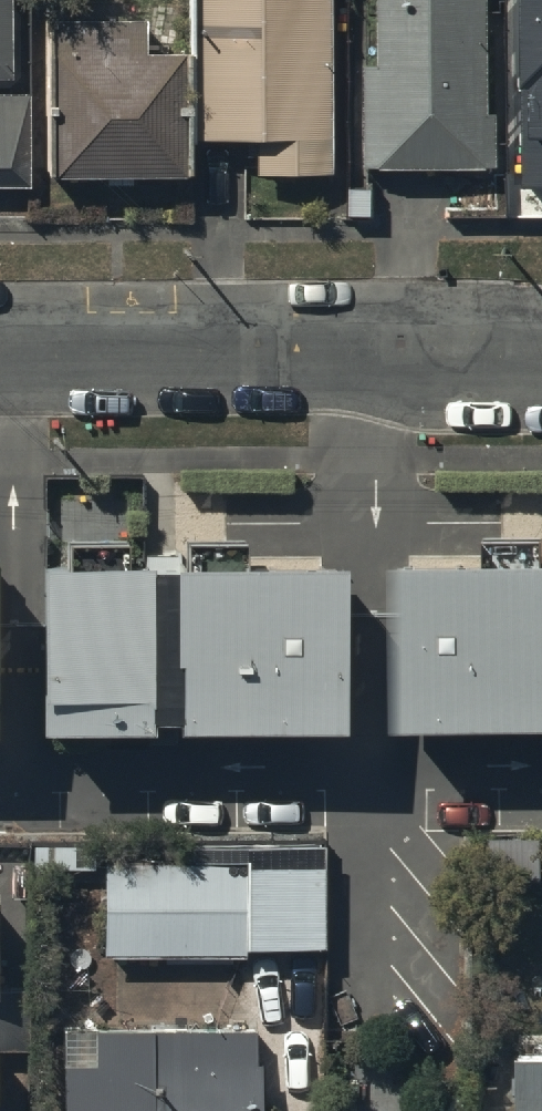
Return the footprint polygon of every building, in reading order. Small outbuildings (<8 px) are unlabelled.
[(9,74),(9,0),(0,0),(0,74),(9,74)] [(193,136),(255,135),(255,171),(331,170),(329,0),(192,0),(193,136)] [(378,63),(365,63),(366,164),(498,163),(497,112),(489,112),(489,0),(378,0),(378,63)] [(531,28),(508,28),(509,175),(541,175),(541,0),(531,0),(531,28)] [(144,16),(51,16),(51,172),(189,172),(189,48),(144,48),(144,16)] [(0,90),(0,183),(29,183),(29,90),(0,90)] [(392,548),(393,721),(541,720),(541,548),(392,548)] [(339,558),(38,561),(39,725),(340,723),(339,558)] [(106,845),(107,950),(324,947),(322,842),(106,845)] [(63,1029),(63,1110),(264,1110),(264,1028),(63,1029)] [(518,1053),(519,1110),(541,1110),(541,1052),(518,1053)]
